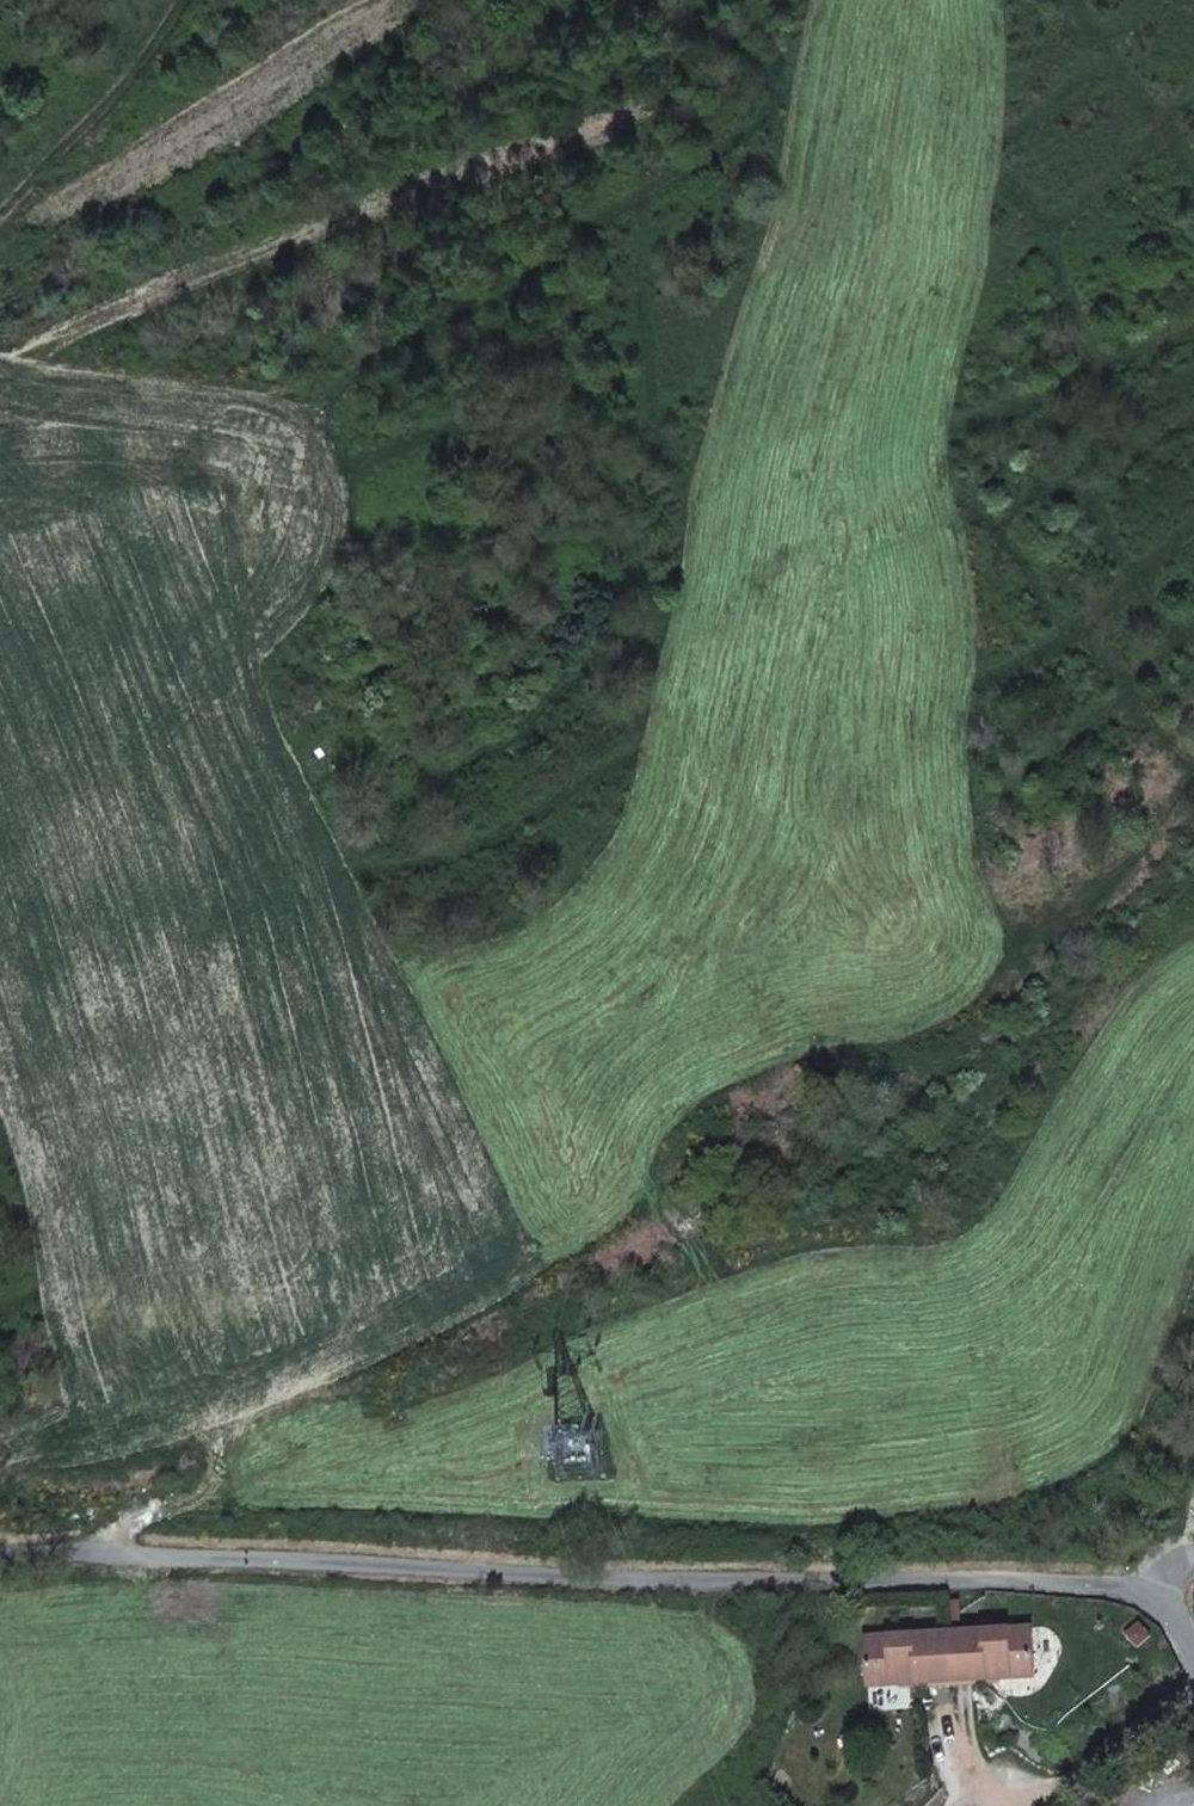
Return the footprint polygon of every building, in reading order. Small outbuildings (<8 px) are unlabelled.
[(949,1676),(1033,1670),(1031,1623),(947,1628),(949,1676)] [(867,1681),(949,1676),(947,1628),(864,1633),(867,1681)]
